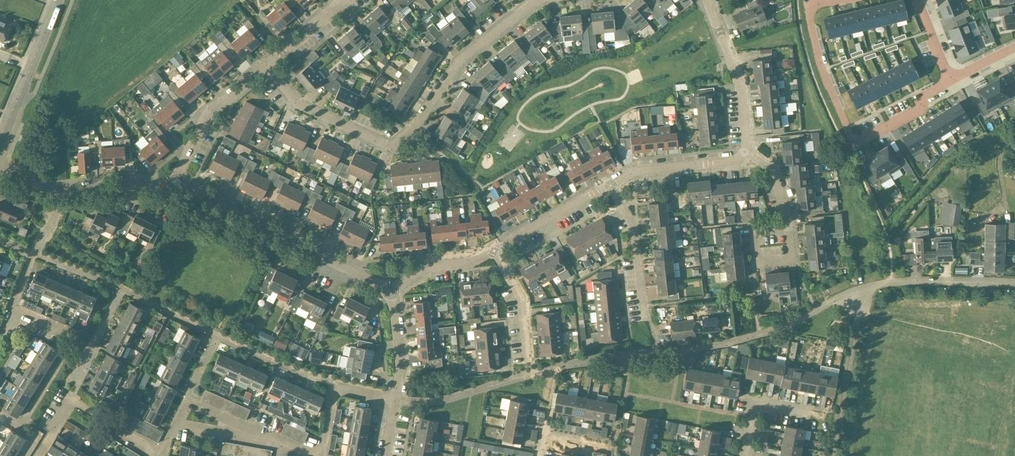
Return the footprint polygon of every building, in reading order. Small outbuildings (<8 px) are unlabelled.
[(275,9),(287,23),(295,16),(290,9),(295,5),(290,0),(274,0),(270,3),(275,9)] [(407,5),(403,0),(389,0),(394,6),(389,10),(392,13),(399,21),(404,17),(399,11),(407,5)] [(419,3),(419,6),(425,13),(431,8),(425,0),(417,0),(419,3)] [(487,8),(495,1),(494,0),(470,0),(476,8),(472,12),(477,17),(487,8)] [(650,12),(657,20),(663,16),(654,4),(649,8),(643,0),(634,0),(631,2),(643,17),(650,12)] [(671,0),(657,0),(658,1),(654,4),(663,16),(668,12),(666,9),(674,3),(671,0)] [(760,22),(766,20),(758,0),(754,0),(746,3),(748,10),(734,15),(740,30),(760,22)] [(891,2),(895,21),(907,18),(902,0),(900,0),(891,2)] [(944,19),(963,11),(959,0),(952,0),(938,5),(944,19)] [(648,23),(643,17),(631,2),(623,9),(625,11),(620,15),(627,34),(633,30),(635,33),(648,23)] [(884,24),(895,21),(891,2),(880,5),(884,24)] [(873,26),(884,24),(880,5),(869,8),(873,26)] [(388,17),(379,6),(371,13),(383,27),(391,21),(396,26),(400,22),(399,21),(392,13),(388,17)] [(1008,14),(1007,6),(993,8),(994,17),(1000,16),(1002,28),(1010,27),(1010,29),(1014,29),(1014,13),(1008,14)] [(457,17),(449,23),(460,38),(469,31),(461,21),(465,17),(457,7),(452,11),(457,17)] [(873,26),(869,8),(858,10),(862,29),(873,26)] [(265,25),(268,28),(273,24),(278,30),(287,23),(275,9),(267,16),(262,11),(257,15),(265,25)] [(862,29),(858,10),(847,13),(851,32),(862,29)] [(604,31),(614,30),(615,41),(629,39),(627,34),(620,15),(613,16),(612,11),(602,12),(604,31)] [(420,21),(426,28),(429,32),(436,38),(443,33),(452,44),(460,38),(449,23),(440,29),(440,30),(439,31),(428,18),(433,14),(431,12),(425,16),(420,21)] [(592,22),(587,22),(590,50),(596,50),(595,32),(604,31),(602,12),(591,13),(592,22)] [(363,20),(365,22),(360,26),(379,48),(382,46),(381,41),(375,34),(383,27),(371,13),(363,20)] [(835,16),(840,35),(851,32),(847,13),(835,16)] [(572,40),(582,39),(583,51),(590,50),(587,22),(581,23),(580,15),(570,16),(572,40)] [(560,20),(552,22),(555,31),(559,42),(572,40),(570,16),(559,17),(560,20)] [(840,35),(835,16),(824,19),(829,37),(840,35)] [(260,43),(255,36),(259,33),(257,29),(256,29),(248,19),(243,23),(248,29),(240,36),(251,50),(260,43)] [(11,24),(0,20),(0,41),(3,42),(11,24)] [(555,31),(549,33),(541,21),(533,27),(544,43),(548,48),(554,43),(559,42),(555,31)] [(969,23),(973,34),(979,32),(976,26),(974,26),(972,21),(969,23)] [(948,31),(954,44),(973,36),(968,23),(948,31)] [(360,26),(356,30),(354,27),(346,34),(358,49),(366,42),(374,52),(379,48),(360,26)] [(537,48),(544,43),(533,27),(524,34),(527,38),(523,42),(537,61),(539,64),(546,59),(537,48)] [(991,42),(994,41),(990,30),(986,31),(991,42)] [(432,43),(436,38),(429,32),(425,36),(432,43)] [(210,38),(218,47),(209,54),(225,72),(233,65),(225,55),(230,52),(219,38),(215,34),(210,38)] [(346,34),(337,41),(347,52),(341,57),(348,66),(353,68),(357,64),(352,57),(360,51),(358,49),(346,34)] [(222,35),(219,38),(230,52),(234,48),(242,57),(251,50),(240,36),(231,44),(225,36),(224,37),(222,35)] [(978,49),(973,36),(954,44),(959,57),(978,49)] [(521,66),(528,60),(532,65),(537,61),(523,42),(518,45),(514,40),(506,46),(521,66)] [(500,56),(496,60),(511,79),(516,75),(514,72),(521,66),(506,46),(498,53),(500,56)] [(417,49),(415,53),(435,66),(441,56),(427,47),(424,53),(417,49)] [(406,54),(412,58),(408,63),(414,67),(428,76),(435,66),(415,53),(409,49),(406,54)] [(314,50),(302,61),(295,66),(300,72),(296,76),(303,84),(318,71),(311,63),(319,57),(314,50)] [(776,61),(772,58),(771,52),(759,54),(760,60),(752,60),(753,72),(777,70),(776,61)] [(170,60),(175,66),(183,60),(177,53),(170,60)] [(196,63),(195,64),(203,74),(208,70),(216,80),(225,72),(209,54),(201,61),(198,58),(197,59),(195,59),(193,57),(191,58),(196,63)] [(489,61),(481,68),(497,87),(498,88),(504,82),(506,83),(511,79),(496,60),(491,64),(489,61)] [(908,82),(918,77),(910,60),(899,65),(908,82)] [(195,64),(190,68),(195,74),(187,81),(198,94),(207,87),(199,78),(203,74),(195,64)] [(899,65),(889,70),(898,87),(908,82),(899,65)] [(411,73),(404,69),(401,73),(422,86),(428,76),(414,67),(411,73)] [(473,75),(475,78),(471,84),(479,92),(486,98),(489,94),(489,93),(497,87),(481,68),(473,75)] [(335,70),(326,78),(331,84),(335,80),(337,77),(339,75),(335,70)] [(753,72),(755,83),(777,81),(772,81),(771,75),(777,74),(777,70),(753,72)] [(879,75),(887,92),(898,87),(889,70),(879,75)] [(155,71),(143,81),(150,90),(154,87),(157,91),(166,83),(155,71)] [(310,92),(320,83),(324,79),(318,71),(303,84),(310,92)] [(401,73),(398,78),(405,82),(401,88),(415,96),(422,86),(401,73)] [(879,75),(869,80),(877,97),(887,92),(879,75)] [(987,84),(999,107),(1014,98),(1014,92),(1012,86),(1004,90),(998,79),(987,84)] [(326,90),(336,96),(332,104),(342,108),(350,91),(340,87),(340,85),(340,84),(340,83),(337,81),(335,80),(326,90)] [(867,102),(877,97),(869,80),(858,85),(867,102)] [(189,102),(198,94),(187,81),(178,88),(173,82),(168,86),(172,91),(177,96),(181,92),(189,102)] [(759,83),(761,94),(784,92),(784,88),(778,88),(777,81),(755,83),(755,84),(759,83)] [(142,82),(136,87),(144,95),(150,89),(142,82)] [(983,116),(999,107),(987,84),(976,90),(982,102),(977,105),(983,116)] [(359,96),(350,91),(342,108),(351,113),(357,101),(362,103),(370,88),(364,85),(359,96)] [(867,102),(858,85),(848,90),(856,108),(867,102)] [(398,93),(391,89),(388,93),(409,107),(415,96),(401,88),(398,93)] [(474,108),(479,99),(484,102),(486,98),(479,92),(475,96),(463,89),(457,97),(474,108)] [(696,96),(697,107),(714,106),(713,94),(705,95),(705,89),(693,90),(693,96),(696,96)] [(173,101),(164,108),(176,121),(184,114),(176,104),(181,101),(177,96),(172,91),(168,95),(173,101)] [(785,96),(784,92),(761,94),(762,105),(779,104),(778,97),(785,96)] [(382,104),(402,117),(409,107),(388,93),(382,104)] [(455,109),(452,113),(476,129),(479,125),(475,123),(476,122),(468,117),(474,108),(457,97),(452,106),(455,109)] [(241,107),(239,112),(259,121),(262,114),(267,116),(269,113),(246,101),(243,108),(241,107)] [(144,111),(152,120),(154,123),(159,119),(167,129),(176,121),(160,102),(151,110),(149,107),(144,111)] [(948,108),(958,124),(959,126),(969,120),(958,102),(948,108)] [(780,111),(779,104),(762,105),(763,117),(780,115),(786,115),(786,110),(780,111)] [(651,113),(674,113),(674,105),(650,106),(651,113)] [(687,119),(692,119),(715,117),(714,106),(697,107),(698,114),(686,116),(686,113),(681,113),(682,116),(681,116),(681,119),(687,119)] [(635,118),(636,131),(630,131),(632,152),(644,151),(641,129),(639,108),(634,109),(625,113),(620,117),(619,116),(615,119),(616,123),(617,128),(622,128),(621,121),(622,121),(628,118),(635,118)] [(948,108),(939,114),(949,130),(958,124),(948,108)] [(236,118),(234,122),(253,132),(257,125),(262,127),(264,124),(259,121),(239,112),(241,113),(238,119),(236,118)] [(452,113),(449,118),(446,116),(440,124),(456,135),(461,127),(473,134),(476,129),(452,113)] [(940,135),(949,130),(939,114),(930,120),(940,135)] [(781,126),(780,115),(763,117),(764,129),(772,128),(772,134),(784,132),(784,126),(781,126)] [(699,123),(699,130),(717,128),(715,117),(692,119),(692,124),(699,123)] [(669,118),(663,119),(666,149),(678,148),(676,133),(670,133),(669,118)] [(657,119),(658,127),(659,135),(653,135),(655,150),(666,149),(663,119),(657,119)] [(157,126),(154,123),(152,120),(147,124),(153,131),(145,138),(149,143),(160,157),(169,150),(161,140),(165,136),(157,126)] [(940,135),(930,120),(921,125),(931,141),(940,135)] [(250,139),(253,132),(234,122),(232,127),(233,128),(230,134),(253,146),(255,142),(250,139)] [(284,142),(291,146),(300,126),(296,124),(295,126),(288,123),(282,135),(277,132),(272,144),(281,148),(284,142)] [(443,146),(457,155),(462,158),(465,152),(451,143),(456,135),(440,124),(434,133),(446,141),(443,146)] [(912,131),(922,146),(931,141),(921,125),(912,131)] [(297,160),(303,163),(310,148),(305,145),(311,133),(304,130),(305,128),(300,126),(291,146),(298,149),(296,155),(297,156),(296,159),(298,159),(297,160)] [(588,133),(592,140),(601,134),(597,128),(588,133)] [(647,128),(641,129),(644,151),(655,150),(653,135),(648,136),(647,128)] [(718,140),(717,128),(699,130),(700,141),(698,141),(699,148),(711,147),(710,141),(718,140)] [(922,146),(912,131),(902,137),(915,157),(924,150),(922,146)] [(789,141),(782,142),(783,153),(800,152),(804,151),(803,134),(789,135),(789,141)] [(222,141),(233,147),(236,141),(225,136),(222,141)] [(139,158),(141,162),(146,158),(151,164),(160,157),(149,143),(143,137),(135,144),(130,149),(130,151),(133,151),(139,158)] [(131,156),(130,151),(130,149),(130,138),(123,139),(124,146),(113,147),(114,165),(125,164),(125,156),(131,156)] [(310,162),(314,164),(322,167),(325,162),(333,142),(329,140),(328,141),(321,138),(316,150),(310,148),(303,163),(308,165),(310,162)] [(111,167),(111,165),(114,165),(113,147),(112,140),(101,141),(101,140),(95,141),(95,144),(96,161),(97,167),(103,166),(105,166),(105,167),(106,168),(110,168),(111,167)] [(338,175),(343,163),(338,161),(344,148),(337,145),(338,144),(333,142),(325,162),(332,165),(329,171),(331,172),(338,175)] [(91,161),(96,161),(95,144),(89,144),(90,152),(78,152),(80,172),(91,172),(91,161)] [(215,173),(219,175),(229,156),(221,152),(224,147),(220,145),(209,168),(215,172),(215,173)] [(887,146),(877,153),(890,174),(908,163),(901,153),(894,157),(887,146)] [(599,147),(594,149),(604,169),(615,163),(607,150),(602,153),(599,147)] [(594,175),(604,169),(594,149),(589,152),(592,159),(587,161),(594,175)] [(800,152),(783,153),(784,165),(806,163),(806,162),(801,163),(800,156),(807,155),(806,151),(804,151),(800,152)] [(890,174),(877,153),(866,160),(872,171),(865,175),(872,185),(879,181),(880,183),(892,176),(890,174)] [(236,160),(229,156),(219,175),(224,177),(224,176),(231,179),(237,168),(242,170),(248,159),(239,154),(236,160)] [(350,173),(357,177),(367,157),(362,155),(361,156),(355,154),(349,166),(343,163),(338,175),(347,179),(350,173)] [(371,160),(367,157),(357,177),(365,180),(362,186),(372,190),(377,179),(371,176),(377,164),(370,161),(371,160)] [(584,180),(594,175),(587,161),(582,164),(579,158),(574,161),(584,180)] [(257,163),(248,159),(242,170),(248,173),(240,188),(247,191),(246,193),(250,195),(260,176),(253,172),(257,163)] [(421,183),(429,182),(426,160),(421,161),(421,162),(414,163),(417,189),(421,188),(421,183)] [(431,160),(426,160),(429,182),(437,181),(437,187),(442,186),(439,160),(431,161),(431,160)] [(574,186),(584,180),(574,161),(569,163),(572,170),(567,173),(574,186)] [(413,189),(417,189),(414,163),(407,164),(407,162),(402,163),(405,184),(412,184),(413,189)] [(396,185),(405,184),(402,163),(397,164),(397,165),(390,166),(393,192),(397,191),(396,185)] [(806,163),(784,165),(789,165),(790,176),(814,174),(814,173),(814,172),(813,169),(807,170),(806,163)] [(281,175),(271,170),(267,179),(260,176),(250,195),(255,197),(256,196),(262,199),(270,184),(275,186),(281,175)] [(546,172),(541,175),(552,195),(562,189),(555,176),(550,179),(546,172)] [(521,174),(516,177),(521,186),(526,183),(521,174)] [(814,178),(814,174),(790,176),(791,187),(813,185),(813,184),(808,185),(808,178),(814,178)] [(290,179),(281,175),(275,186),(281,189),(275,201),(281,204),(280,205),(285,208),(294,188),(287,185),(290,179)] [(540,184),(535,187),(542,200),(552,195),(541,175),(536,178),(540,184)] [(699,181),(701,205),(705,204),(704,198),(711,198),(710,185),(710,180),(699,181)] [(744,182),(746,199),(757,198),(756,180),(744,182)] [(699,181),(686,183),(688,200),(696,199),(696,205),(701,205),(699,181)] [(734,200),(746,199),(744,182),(733,183),(734,200)] [(526,183),(521,186),(532,206),(542,200),(535,187),(530,190),(526,183)] [(733,183),(721,184),(724,208),(728,207),(727,201),(734,200),(733,183)] [(721,184),(710,185),(711,198),(711,203),(719,202),(719,208),(724,208),(721,184)] [(814,192),(813,185),(791,187),(796,187),(797,198),(815,196),(821,196),(820,191),(814,192)] [(520,195),(515,198),(522,211),(532,206),(521,186),(516,189),(520,195)] [(302,192),(294,188),(285,208),(289,210),(290,208),(297,212),(302,200),(308,202),(313,191),(304,187),(302,192)] [(323,196),(313,191),(308,202),(313,205),(307,217),(314,220),(313,222),(318,224),(327,204),(320,201),(323,196)] [(954,199),(952,198),(948,225),(959,227),(964,195),(954,193),(954,199)] [(506,195),(501,197),(512,217),(522,211),(515,198),(510,201),(506,195)] [(649,204),(650,215),(667,213),(666,202),(668,202),(667,196),(656,197),(656,203),(649,204)] [(816,207),(815,196),(797,198),(798,209),(811,208),(811,214),(823,213),(823,207),(816,207)] [(502,223),(512,217),(501,197),(496,200),(500,206),(495,209),(502,223)] [(0,201),(0,202),(0,216),(14,222),(17,214),(23,216),(28,204),(17,200),(14,207),(0,201)] [(335,208),(327,204),(318,224),(322,226),(323,225),(330,228),(335,216),(342,219),(347,208),(337,203),(335,208)] [(344,241),(349,244),(359,224),(351,221),(355,212),(347,208),(342,219),(346,221),(339,237),(345,240),(344,241)] [(447,211),(448,217),(447,217),(448,225),(442,225),(444,240),(455,239),(452,217),(451,210),(447,211)] [(116,226),(122,229),(129,215),(122,212),(120,217),(110,213),(107,218),(102,228),(103,229),(112,233),(116,226)] [(673,213),(667,213),(650,215),(651,227),(673,224),(668,224),(667,218),(674,217),(673,213)] [(100,234),(103,229),(102,228),(107,218),(97,214),(94,220),(88,217),(81,230),(88,233),(90,230),(100,234)] [(122,229),(138,237),(146,221),(141,218),(142,216),(138,214),(136,215),(134,218),(129,215),(122,229)] [(471,222),(465,223),(467,238),(478,236),(475,214),(470,215),(471,222)] [(481,214),(475,214),(478,236),(490,235),(488,220),(482,221),(481,214)] [(458,216),(452,217),(455,239),(467,238),(465,223),(459,223),(458,216)] [(804,224),(806,235),(823,234),(822,223),(824,222),(824,216),(812,217),(812,223),(804,224)] [(413,217),(414,226),(412,226),(415,248),(426,247),(425,232),(419,232),(417,217),(413,217)] [(602,218),(592,223),(604,244),(613,239),(602,218)] [(432,241),(444,240),(442,225),(437,226),(436,219),(430,219),(432,241)] [(152,223),(146,221),(138,237),(149,242),(154,244),(162,229),(157,227),(157,225),(156,223),(153,221),(152,223)] [(384,223),(384,229),(385,236),(379,237),(381,252),(392,250),(390,228),(389,222),(384,223)] [(592,223),(584,228),(595,249),(604,244),(592,223)] [(375,232),(359,224),(349,244),(353,246),(354,244),(361,248),(364,241),(369,244),(375,232)] [(390,228),(392,250),(404,249),(402,234),(396,235),(395,224),(390,225),(390,228)] [(674,231),(673,224),(651,227),(656,226),(657,238),(681,235),(680,231),(674,231)] [(985,224),(985,253),(1004,253),(1004,239),(1004,225),(985,224)] [(408,234),(402,234),(404,249),(415,248),(412,226),(407,226),(408,234)] [(722,234),(723,245),(740,243),(739,232),(732,233),(731,227),(719,228),(720,234),(722,234)] [(586,254),(595,249),(584,228),(575,233),(586,254)] [(577,259),(586,254),(575,233),(565,238),(577,259)] [(829,233),(823,234),(806,235),(807,247),(824,245),(823,238),(830,237),(829,233)] [(681,239),(681,235),(657,238),(658,248),(654,249),(676,247),(675,240),(681,239)] [(952,260),(952,247),(951,236),(935,237),(935,238),(929,238),(930,253),(936,252),(937,260),(936,260),(936,261),(952,260)] [(916,261),(936,260),(937,260),(936,252),(930,253),(929,238),(915,239),(916,261)] [(724,250),(724,257),(742,255),(740,243),(723,245),(717,246),(718,250),(724,250)] [(835,251),(831,252),(831,251),(825,252),(824,245),(807,247),(808,258),(831,256),(836,255),(835,251)] [(676,247),(654,249),(655,261),(678,258),(678,254),(672,255),(672,248),(676,247)] [(556,249),(547,254),(558,275),(567,270),(556,249)] [(970,253),(970,264),(984,264),(984,270),(1003,271),(1004,253),(985,253),(970,253)] [(0,254),(0,269),(3,262),(11,265),(13,259),(0,254)] [(547,254),(538,259),(549,280),(558,275),(547,254)] [(719,264),(719,268),(743,266),(742,255),(724,257),(725,264),(719,264)] [(832,260),(831,256),(808,258),(809,270),(826,268),(826,261),(832,260)] [(679,262),(678,258),(655,261),(656,272),(673,270),(673,263),(679,262)] [(538,259),(529,264),(540,285),(549,280),(538,259)] [(531,290),(540,285),(529,264),(520,270),(531,290)] [(744,278),(743,266),(719,268),(720,273),(726,272),(727,280),(744,278)] [(281,268),(278,271),(276,270),(271,282),(265,279),(260,289),(271,295),(273,290),(278,292),(287,275),(285,274),(286,270),(281,268)] [(656,272),(657,283),(675,282),(681,281),(680,277),(674,277),(673,270),(656,272)] [(39,297),(41,293),(48,277),(36,272),(29,288),(27,293),(33,295),(33,294),(39,297)] [(788,272),(776,273),(778,290),(789,289),(790,292),(796,291),(795,279),(789,279),(788,272)] [(289,276),(287,275),(278,292),(289,298),(286,303),(291,306),(297,294),(292,292),(297,280),(296,279),(297,275),(291,273),(289,276)] [(767,291),(778,290),(776,273),(765,274),(765,282),(760,282),(761,294),(767,294),(767,291)] [(41,293),(53,298),(60,282),(48,277),(41,293)] [(593,281),(594,291),(617,289),(616,279),(593,281)] [(490,280),(480,281),(482,304),(493,303),(490,280)] [(472,305),(482,304),(480,281),(470,282),(472,305)] [(53,298),(65,303),(72,288),(60,282),(53,298)] [(462,306),(472,305),(470,282),(459,283),(462,306)] [(676,293),(675,282),(657,283),(659,295),(666,294),(667,300),(679,299),(678,292),(676,293)] [(65,303),(77,308),(84,293),(72,288),(65,303)] [(594,291),(595,302),(618,299),(617,289),(594,291)] [(76,329),(80,318),(87,321),(96,298),(84,293),(77,308),(70,326),(76,329)] [(290,310),(306,318),(316,298),(305,293),(301,302),(295,299),(290,310)] [(319,332),(322,326),(327,315),(322,312),(326,303),(316,298),(306,318),(316,323),(314,329),(319,332)] [(349,323),(352,317),(359,303),(349,298),(344,309),(338,306),(333,317),(338,320),(339,318),(349,323)] [(22,305),(34,311),(36,305),(37,305),(24,299),(22,305)] [(595,302),(596,312),(620,309),(618,299),(595,302)] [(263,308),(269,310),(273,303),(266,300),(263,308)] [(413,303),(415,314),(437,312),(436,306),(429,307),(428,301),(413,303)] [(130,303),(124,314),(139,322),(145,310),(130,303)] [(359,303),(352,317),(362,322),(358,329),(363,332),(361,337),(364,339),(367,339),(373,327),(367,324),(369,321),(364,319),(369,308),(359,303)] [(43,308),(36,305),(34,311),(41,314),(43,308)] [(676,307),(668,308),(669,320),(677,319),(676,307)] [(596,312),(597,322),(621,320),(620,309),(596,312)] [(440,311),(437,312),(415,314),(416,326),(431,324),(430,318),(437,318),(437,317),(440,316),(440,311)] [(565,312),(559,312),(536,314),(537,325),(560,323),(560,322),(566,322),(565,312)] [(51,318),(58,321),(60,316),(53,313),(51,318)] [(124,314),(118,326),(133,334),(139,322),(124,314)] [(67,319),(60,316),(58,321),(65,324),(67,319)] [(156,316),(153,323),(158,325),(161,318),(156,316)] [(703,331),(718,329),(717,317),(701,319),(701,320),(694,320),(693,319),(670,322),(672,339),(695,336),(694,325),(702,324),(703,331)] [(597,322),(598,332),(622,330),(621,320),(597,322)] [(246,322),(243,328),(250,332),(253,325),(246,322)] [(537,325),(538,335),(561,333),(560,323),(537,325)] [(431,330),(431,324),(416,326),(417,337),(439,334),(439,329),(431,330)] [(118,326),(112,337),(127,345),(133,334),(118,326)] [(165,327),(162,334),(167,336),(171,330),(165,327)] [(474,329),(475,340),(498,337),(497,327),(474,329)] [(185,330),(179,342),(193,350),(199,338),(185,330)] [(623,340),(622,330),(598,332),(599,343),(623,340)] [(267,333),(263,341),(272,345),(275,337),(267,333)] [(562,343),(561,333),(538,335),(539,345),(562,343)] [(149,342),(152,336),(147,334),(144,340),(149,342)] [(164,343),(167,336),(162,334),(159,340),(164,343)] [(440,340),(439,334),(417,337),(418,348),(433,347),(432,341),(440,340)] [(25,336),(21,343),(26,346),(30,339),(25,336)] [(121,357),(127,345),(112,337),(106,350),(121,357)] [(475,340),(476,350),(499,348),(498,337),(475,340)] [(277,338),(274,345),(279,347),(282,340),(277,338)] [(351,346),(348,357),(371,361),(373,350),(371,350),(372,342),(358,340),(357,347),(351,346)] [(826,340),(825,348),(833,350),(835,342),(826,340)] [(44,341),(37,352),(51,361),(58,350),(44,341)] [(179,342),(172,354),(187,362),(193,350),(179,342)] [(21,343),(17,349),(14,354),(19,357),(26,346),(21,343)] [(308,350),(294,343),(289,353),(304,360),(308,350)] [(563,353),(562,343),(539,345),(540,356),(563,353)] [(738,345),(736,352),(748,354),(746,343),(738,345)] [(418,348),(419,360),(424,359),(424,366),(442,364),(441,352),(434,352),(433,347),(418,348)] [(500,358),(499,348),(476,350),(477,360),(500,358)] [(154,350),(150,357),(155,360),(159,353),(154,350)] [(312,351),(310,363),(320,365),(322,353),(312,351)] [(37,352),(30,364),(44,373),(51,361),(37,352)] [(181,373),(187,362),(172,354),(167,365),(181,373)] [(212,369),(225,375),(232,359),(219,354),(212,369)] [(107,355),(101,366),(116,374),(121,362),(107,355)] [(152,367),(155,360),(150,357),(147,364),(152,367)] [(346,368),(346,373),(351,374),(351,377),(365,379),(367,372),(369,372),(371,361),(348,357),(346,368)] [(745,378),(752,379),(755,379),(758,359),(749,357),(745,378)] [(11,358),(7,365),(12,368),(16,361),(11,358)] [(501,368),(500,358),(477,360),(478,371),(501,368)] [(225,375),(237,380),(243,365),(232,359),(225,375)] [(767,361),(758,359),(755,379),(752,379),(751,385),(755,386),(756,380),(763,381),(767,361)] [(763,381),(770,382),(772,383),(776,362),(767,361),(763,381)] [(770,382),(769,389),(773,390),(774,383),(780,384),(781,384),(784,366),(785,366),(785,364),(776,362),(772,383),(770,382)] [(30,364),(23,375),(37,384),(44,373),(30,364)] [(7,365),(0,376),(5,379),(8,374),(12,368),(7,365)] [(175,385),(181,373),(167,365),(160,378),(175,385)] [(237,380),(248,385),(255,370),(243,365),(237,380)] [(113,379),(116,374),(101,366),(95,378),(110,385),(115,388),(118,381),(113,379)] [(793,368),(785,366),(784,366),(781,384),(780,384),(780,387),(787,388),(789,388),(793,368)] [(683,389),(690,390),(692,391),(696,370),(686,368),(683,389)] [(791,389),(798,390),(802,370),(793,368),(789,388),(787,388),(786,395),(790,395),(791,389)] [(268,375),(255,370),(248,385),(261,391),(268,375)] [(704,372),(696,370),(692,391),(690,390),(689,397),(693,398),(694,391),(701,392),(704,372)] [(811,371),(802,370),(798,390),(805,391),(807,392),(811,371)] [(805,391),(803,398),(807,399),(809,392),(816,393),(820,373),(811,371),(807,392),(805,391)] [(701,392),(708,393),(710,394),(713,373),(704,372),(701,392)] [(131,373),(127,379),(132,382),(136,376),(136,375),(131,373)] [(708,393),(706,400),(710,401),(712,394),(718,395),(722,375),(713,373),(710,394),(708,393)] [(829,375),(820,373),(816,393),(823,395),(824,395),(829,375)] [(31,394),(37,384),(23,375),(16,386),(31,394)] [(731,376),(722,375),(718,395),(725,397),(727,397),(731,376)] [(823,395),(821,401),(825,402),(826,395),(834,397),(838,376),(829,375),(824,395),(823,395)] [(269,392),(281,397),(287,382),(275,376),(269,392)] [(725,397),(724,403),(728,404),(729,397),(737,399),(740,378),(731,376),(727,397),(725,397)] [(103,397),(110,385),(95,378),(89,390),(103,397)] [(129,388),(132,382),(127,379),(124,386),(129,388)] [(162,382),(156,394),(170,401),(177,390),(162,382)] [(299,387),(287,382),(281,397),(292,402),(299,387)] [(211,388),(217,391),(220,386),(213,383),(211,388)] [(24,406),(31,394),(16,386),(9,397),(24,406)] [(227,389),(220,386),(217,391),(225,394),(227,389)] [(311,392),(299,387),(292,402),(304,408),(311,392)] [(136,390),(133,397),(138,400),(142,393),(136,390)] [(200,401),(206,403),(212,392),(206,390),(200,401)] [(217,395),(212,392),(206,403),(212,406),(217,395)] [(323,398),(311,392),(304,408),(316,413),(323,398)] [(553,411),(564,413),(567,394),(557,392),(553,411)] [(234,399),(241,402),(243,396),(237,393),(234,399)] [(164,413),(170,401),(156,394),(149,405),(164,413)] [(577,396),(567,394),(564,413),(573,415),(577,396)] [(223,397),(217,395),(212,406),(217,408),(223,397)] [(118,396),(115,403),(120,405),(123,399),(118,396)] [(251,399),(243,396),(241,402),(248,405),(251,399)] [(587,398),(577,396),(573,415),(583,417),(587,398)] [(17,417),(24,406),(9,397),(3,408),(17,417)] [(139,400),(138,400),(133,397),(126,410),(132,413),(139,400)] [(228,400),(223,397),(217,408),(223,411),(228,400)] [(597,400),(587,398),(583,417),(593,419),(597,400)] [(234,402),(228,400),(223,411),(228,413),(234,402)] [(510,400),(508,410),(527,414),(529,404),(510,400)] [(607,402),(597,400),(593,419),(603,420),(607,402)] [(239,405),(234,402),(228,413),(234,416),(239,405)] [(617,404),(607,402),(603,420),(614,422),(617,404)] [(158,425),(164,413),(149,405),(143,417),(158,425)] [(234,416),(239,418),(244,407),(239,405),(234,416)] [(267,411),(273,414),(276,408),(269,405),(267,411)] [(354,406),(352,419),(368,422),(371,409),(354,406)] [(250,410),(244,407),(239,418),(245,421),(250,410)] [(283,412),(276,408),(273,414),(281,417),(283,412)] [(508,410),(506,420),(525,424),(527,414),(508,410)] [(119,423),(125,426),(131,415),(125,412),(119,423)] [(136,418),(131,415),(125,426),(131,429),(136,418)] [(291,421),(297,424),(299,419),(294,416),(291,421)] [(637,416),(635,426),(653,429),(655,419),(637,416)] [(415,423),(414,427),(436,431),(438,421),(420,417),(419,424),(415,423)] [(141,421),(136,418),(131,429),(136,431),(141,421)] [(307,422),(299,419),(297,424),(304,427),(307,422)] [(352,419),(349,432),(366,435),(368,422),(352,419)] [(66,420),(63,426),(74,433),(78,427),(66,420)] [(506,420),(504,430),(523,434),(525,424),(506,420)] [(147,424),(141,421),(136,431),(141,434),(147,424)] [(280,434),(286,436),(291,425),(285,423),(280,434)] [(152,426),(147,424),(141,434),(147,437),(152,426)] [(679,424),(677,433),(684,435),(684,434),(685,431),(686,425),(679,424)] [(286,436),(291,439),(296,427),(291,425),(286,436)] [(785,425),(783,433),(783,435),(804,438),(805,429),(785,425)] [(158,429),(152,426),(147,437),(152,440),(158,429)] [(635,426),(633,436),(652,439),(653,429),(635,426)] [(302,430),(296,427),(291,439),(297,441),(302,430)] [(417,432),(416,437),(434,441),(436,431),(414,427),(413,431),(417,432)] [(702,428),(700,439),(719,442),(721,432),(702,428)] [(163,432),(158,429),(152,440),(158,443),(163,432)] [(12,430),(5,441),(19,450),(26,439),(12,430)] [(80,435),(86,438),(89,433),(83,430),(80,435)] [(308,433),(302,430),(297,441),(303,444),(308,433)] [(521,444),(523,434),(504,430),(502,440),(521,444)] [(349,432),(347,445),(364,448),(366,435),(349,432)] [(802,447),(804,438),(783,435),(783,433),(777,432),(776,436),(783,437),(782,443),(802,447)] [(57,455),(59,455),(67,443),(57,436),(48,450),(57,455)] [(633,436),(631,446),(650,449),(652,439),(633,436)] [(110,437),(107,441),(114,445),(116,441),(110,437)] [(411,443),(411,447),(433,451),(434,441),(416,437),(415,443),(411,443)] [(717,452),(719,442),(700,439),(698,448),(717,452)] [(478,451),(480,443),(474,442),(464,440),(463,445),(474,447),(473,452),(477,453),(478,451)] [(0,448),(0,454),(4,455),(15,455),(19,450),(5,441),(0,448)] [(221,453),(228,454),(230,443),(223,442),(221,453)] [(79,450),(67,443),(59,455),(75,455),(79,450)] [(228,454),(233,455),(236,444),(230,443),(228,454)] [(490,445),(480,443),(478,451),(484,452),(484,449),(488,450),(490,445)] [(802,447),(782,443),(780,450),(780,452),(800,455),(802,447)] [(236,455),(239,455),(242,445),(236,444),(233,455),(236,455)] [(453,454),(453,455),(458,455),(460,445),(455,444),(454,449),(450,448),(449,453),(453,454)] [(179,455),(196,455),(198,448),(181,445),(179,455)] [(364,448),(347,445),(345,455),(362,455),(364,448)] [(650,449),(631,446),(629,455),(649,455),(650,449)] [(123,451),(129,455),(132,451),(126,447),(123,451)] [(433,451),(411,447),(410,451),(413,451),(412,455),(432,455),(433,451)] [(499,447),(498,452),(498,455),(502,455),(503,453),(508,454),(509,448),(499,447)]
